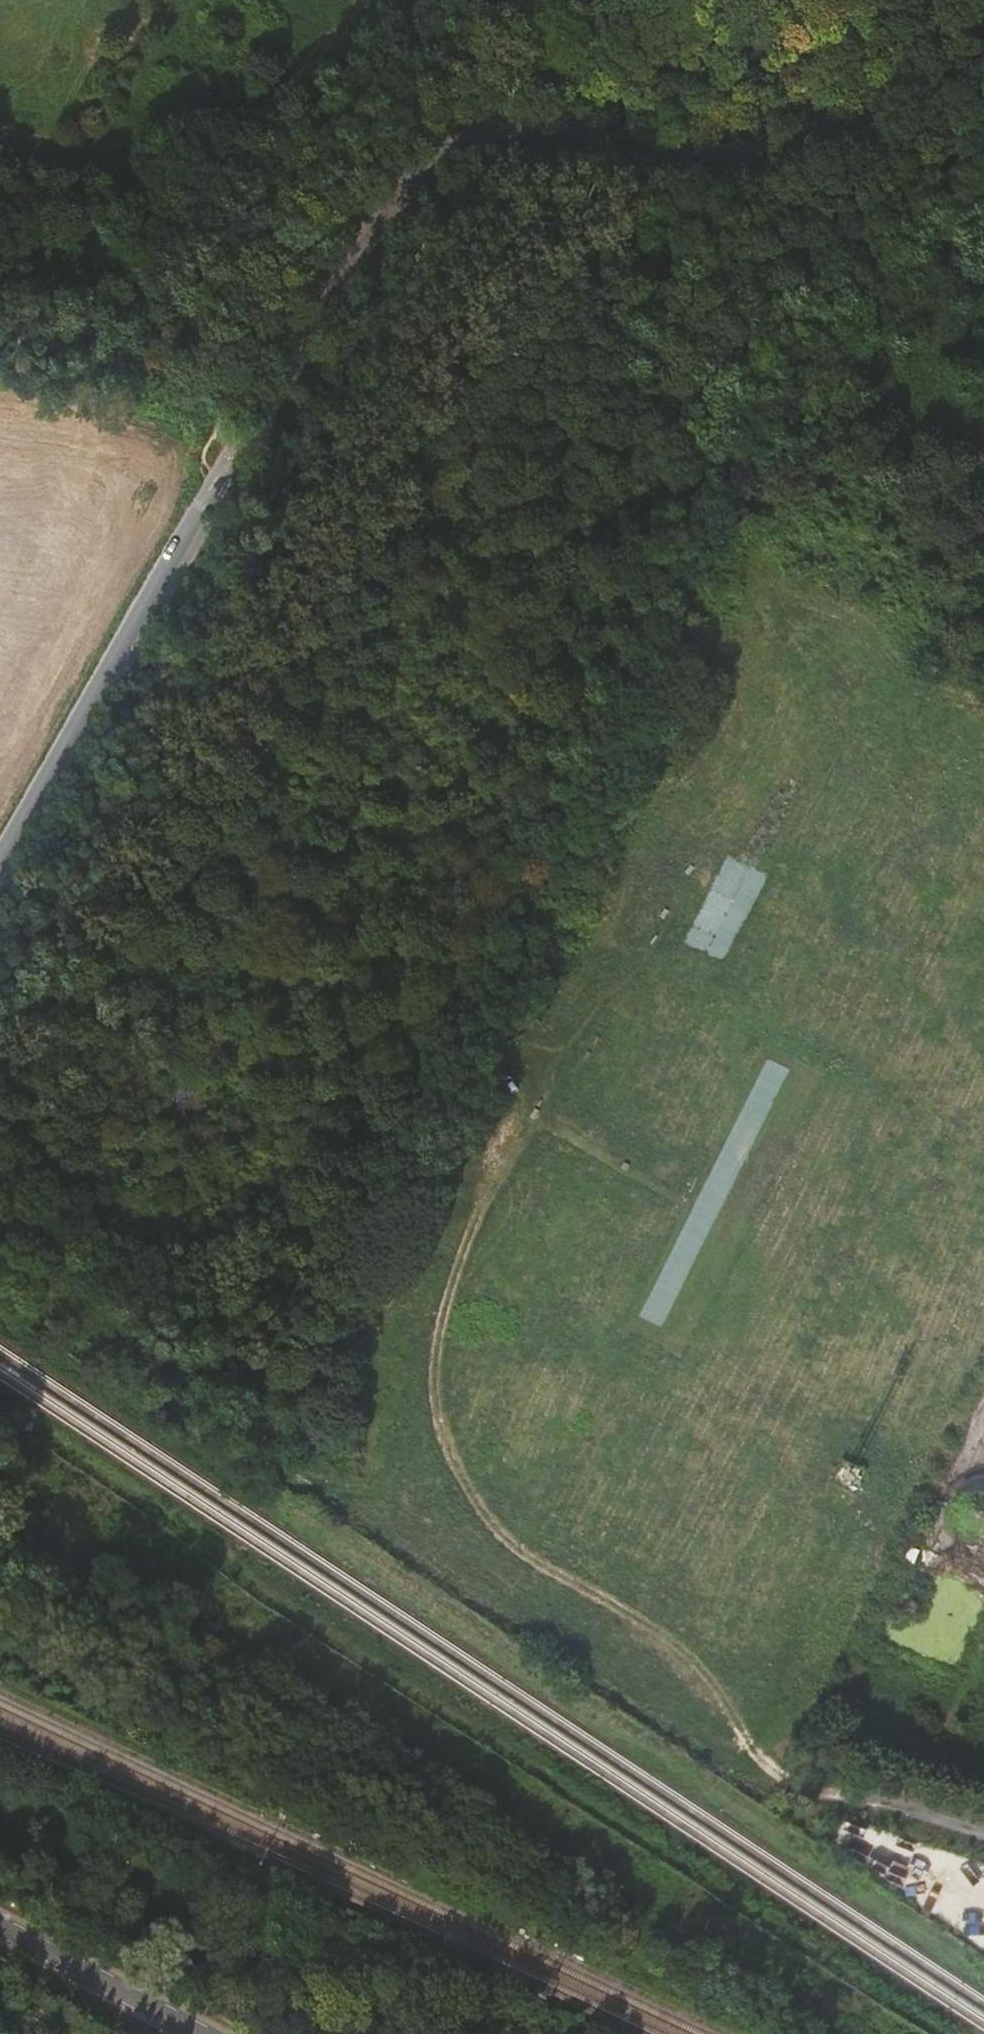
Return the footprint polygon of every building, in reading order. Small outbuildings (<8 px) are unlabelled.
[(836,1851),(918,1893),(915,1892),(920,1894),(930,1896),(956,1910),(963,1911),(966,1906),(972,1877),(955,1868),(956,1862),(940,1854),(891,1844),(857,1827),(849,1825),(836,1851)]
